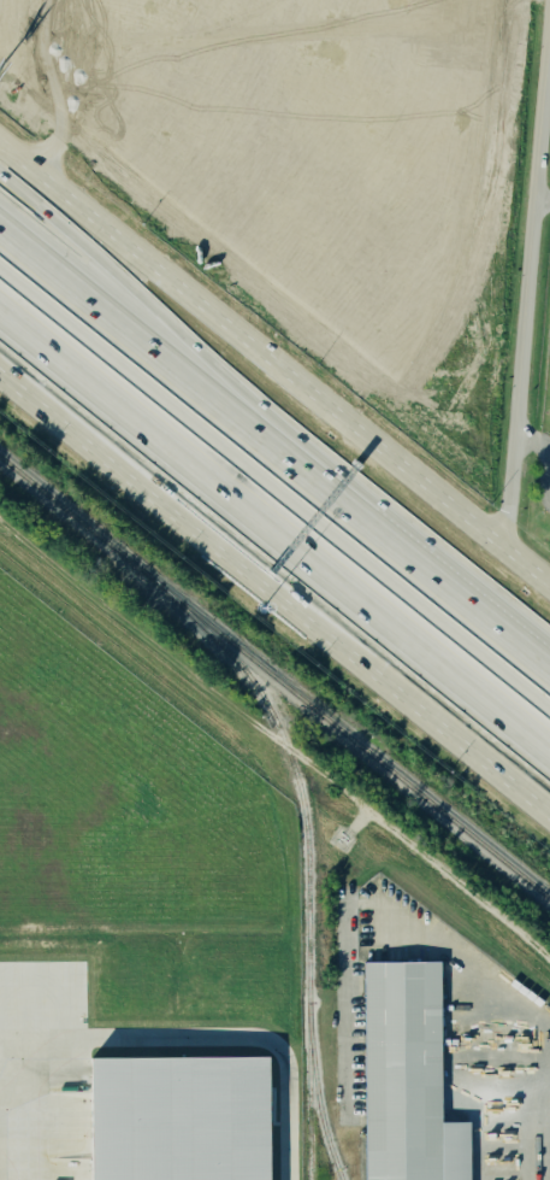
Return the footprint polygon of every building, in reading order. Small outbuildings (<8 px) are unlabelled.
[(442,963),(442,1179),(366,1179),(366,963),(442,963)] [(262,1060),(83,1061),(84,1179),(263,1179),(262,1060)]
